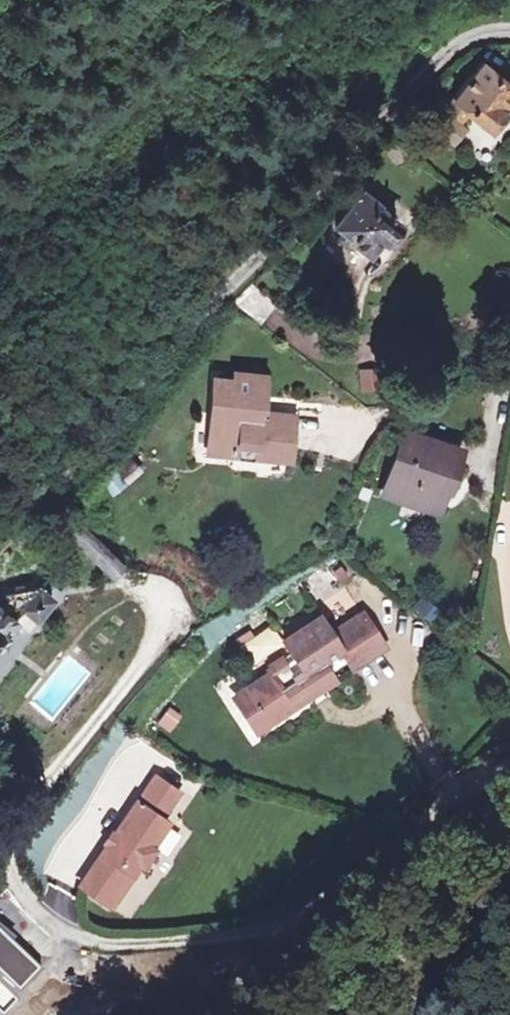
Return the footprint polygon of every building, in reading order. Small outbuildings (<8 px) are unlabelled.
[(509,92),(509,79),(480,57),(452,91),(468,104),(466,105),(487,121),(509,92)] [(466,105),(468,104),(452,91),(444,103),(459,115),(466,105)] [(461,123),(438,104),(426,118),(450,137),(461,123)] [(376,196),(360,183),(331,219),(347,232),(345,234),(362,248),(375,232),(377,234),(393,214),(374,199),(376,196)] [(345,234),(347,232),(331,219),(324,228),(340,241),(345,234)] [(230,293),(258,315),(274,295),(250,274),(230,293)] [(233,370),(216,369),(211,438),(239,440),(240,434),(254,436),(254,447),(288,450),(292,406),(253,403),(254,390),(260,390),(262,366),(234,364),(233,370)] [(458,441),(404,423),(384,487),(430,502),(438,475),(447,477),(458,441)] [(210,447),(253,451),(254,447),(254,436),(240,434),(239,440),(211,438),(210,447)] [(100,481),(114,498),(144,473),(130,456),(100,481)] [(439,504),(447,477),(438,475),(430,502),(439,504)] [(49,589),(33,576),(2,584),(0,587),(0,624),(18,600),(30,610),(49,589)] [(335,659),(330,652),(348,640),(345,634),(377,612),(370,601),(336,622),(326,605),(289,629),(300,645),(292,651),(289,646),(274,655),(277,661),(252,677),(274,711),(315,684),(309,676),(335,659)] [(345,634),(348,640),(359,655),(392,634),(377,612),(345,634)] [(335,659),(309,676),(315,684),(340,668),(335,659)] [(274,711),(252,677),(240,685),(261,719),(274,711)] [(152,779),(174,794),(182,782),(157,764),(149,777),(152,779)] [(80,876),(104,892),(113,889),(121,877),(124,879),(141,854),(146,854),(154,841),(154,837),(170,813),(164,809),(174,794),(152,779),(149,777),(138,792),(142,794),(133,807),(130,804),(117,823),(115,825),(118,827),(114,835),(110,832),(109,835),(80,876)] [(114,835),(118,827),(115,825),(117,823),(114,820),(106,832),(109,835),(110,832),(114,835)] [(104,892),(112,897),(124,879),(121,877),(113,889),(104,892)]
